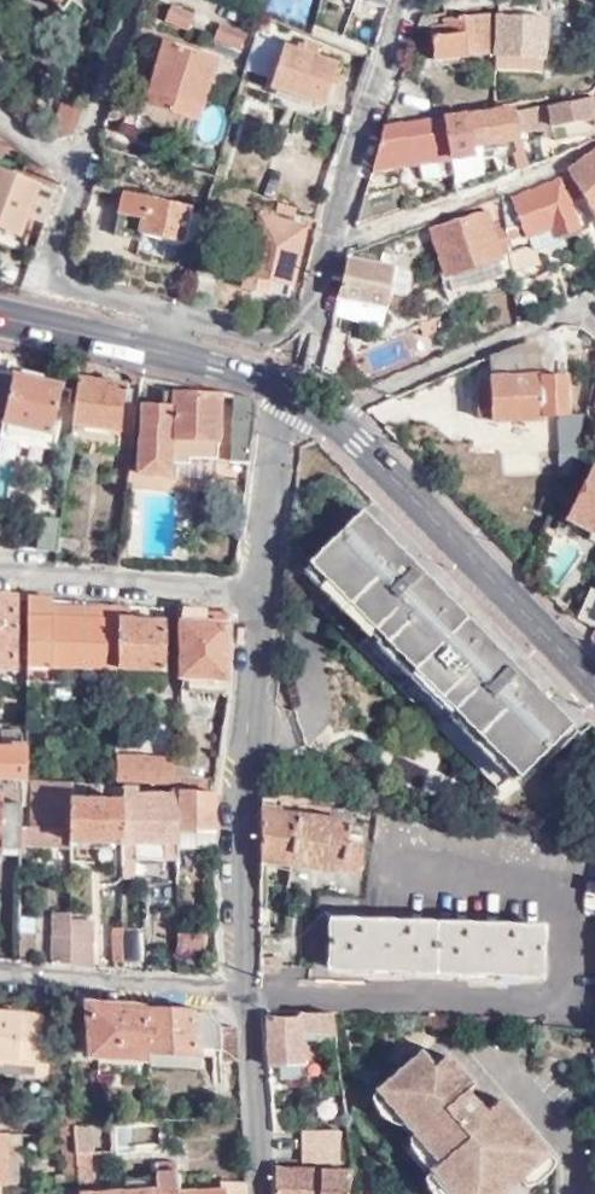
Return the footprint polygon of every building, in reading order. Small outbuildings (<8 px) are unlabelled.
[(62,9),(69,0),(50,0),(62,9)] [(518,0),(496,3),(496,16),(495,20),(493,55),(529,57),(542,58),(544,17),(517,15),(518,0)] [(192,13),(171,5),(167,16),(188,25),(192,13)] [(566,20),(563,6),(547,9),(551,30),(566,20)] [(420,16),(416,26),(429,25),(432,59),(490,53),(486,21),(495,20),(496,16),(444,19),(444,12),(420,16)] [(216,37),(238,46),(242,34),(220,26),(216,37)] [(304,39),(300,50),(285,44),(271,89),(321,109),(337,64),(318,56),(322,46),(304,39)] [(217,59),(165,45),(146,106),(198,121),(217,59)] [(528,71),(529,57),(493,55),(492,68),(528,71)] [(67,93),(52,141),(77,135),(88,101),(67,93)] [(594,97),(546,103),(551,135),(552,140),(593,134),(593,126),(594,125),(594,99),(594,97)] [(514,130),(544,125),(545,136),(551,135),(546,103),(511,108),(511,112),(513,122),(514,130)] [(516,140),(514,130),(513,122),(511,112),(465,117),(464,114),(444,117),(445,120),(441,120),(446,158),(475,155),(473,145),(513,140),(516,140)] [(441,120),(382,127),(371,168),(418,161),(421,180),(440,177),(438,159),(446,158),(441,120)] [(3,152),(8,144),(0,137),(0,155),(3,152)] [(514,170),(524,166),(520,140),(516,140),(513,140),(515,150),(512,151),(514,170)] [(8,144),(3,152),(10,158),(17,151),(8,144)] [(566,168),(581,195),(594,219),(594,147),(566,168)] [(452,182),(478,172),(480,154),(475,155),(449,158),(452,182)] [(59,185),(30,160),(21,177),(0,169),(0,232),(18,239),(26,220),(39,187),(54,193),(59,185)] [(581,195),(566,168),(554,173),(558,182),(512,198),(512,202),(508,203),(506,192),(500,194),(504,225),(507,252),(587,222),(574,199),(581,195)] [(410,208),(403,184),(363,194),(355,221),(358,228),(410,208)] [(45,226),(54,193),(39,187),(26,220),(45,226)] [(141,231),(184,242),(194,205),(151,194),(141,231)] [(279,201),(277,210),(296,214),(298,205),(279,201)] [(500,267),(508,266),(507,252),(504,225),(489,229),(485,215),(433,230),(447,286),(501,271),(500,267)] [(302,228),(261,218),(247,275),(289,286),(302,228)] [(585,234),(594,249),(594,228),(585,234)] [(346,259),(337,298),(384,309),(392,269),(409,272),(413,255),(383,249),(379,266),(346,259)] [(489,358),(490,378),(533,378),(534,346),(511,347),(489,358)] [(15,355),(0,352),(0,371),(11,373),(15,355)] [(11,373),(0,426),(0,437),(57,450),(64,414),(55,412),(61,384),(11,373)] [(537,377),(533,378),(490,378),(490,386),(474,386),(477,421),(490,420),(490,422),(542,422),(543,418),(566,418),(564,381),(538,381),(537,377)] [(124,385),(76,378),(69,426),(119,434),(124,385)] [(213,461),(216,393),(162,392),(161,408),(141,407),(137,477),(167,478),(168,466),(187,468),(187,460),(213,461)] [(250,397),(227,393),(225,457),(249,461),(256,405),(253,400),(250,397)] [(213,479),(213,461),(187,460),(187,468),(168,466),(167,478),(213,479)] [(594,473),(569,522),(592,535),(594,528),(594,473)] [(32,550),(52,551),(55,537),(57,517),(37,515),(32,550)] [(357,516),(314,560),(293,581),(406,694),(448,682),(472,638),(471,636),(470,635),(441,607),(437,611),(411,586),(419,578),(411,571),(416,566),(379,528),(373,533),(357,516)] [(55,537),(52,551),(75,553),(77,539),(55,537)] [(113,564),(125,565),(126,550),(115,549),(113,564)] [(419,578),(411,586),(437,611),(441,607),(470,635),(471,636),(472,638),(478,627),(476,625),(416,566),(411,571),(419,578)] [(594,627),(594,626),(594,590),(590,588),(576,617),(594,627)] [(14,667),(15,594),(0,593),(0,666),(14,667)] [(51,598),(29,595),(28,664),(116,669),(116,620),(50,616),(51,602),(51,598)] [(104,606),(51,602),(50,616),(116,620),(116,602),(104,602),(104,606)] [(116,620),(116,669),(164,671),(166,621),(129,619),(129,603),(116,602),(116,620)] [(182,676),(222,679),(224,626),(207,625),(207,609),(183,607),(182,676)] [(478,627),(472,638),(479,644),(474,648),(500,674),(508,667),(515,674),(520,669),(478,627)] [(472,638),(448,682),(406,694),(500,788),(517,771),(522,776),(570,729),(554,712),(558,707),(520,669),(515,674),(508,667),(500,674),(474,648),(479,644),(472,638)] [(0,747),(0,777),(20,778),(26,778),(26,748),(0,747)] [(175,759),(115,754),(115,779),(175,784),(175,776),(175,759)] [(175,776),(175,784),(175,790),(203,792),(204,779),(175,776)] [(20,778),(0,777),(0,849),(18,849),(18,845),(20,778)] [(69,782),(26,778),(20,778),(18,845),(68,847),(68,841),(69,792),(69,782)] [(122,786),(122,796),(121,843),(120,876),(131,876),(132,857),(132,843),(160,843),(174,844),(174,831),(175,799),(136,797),(136,787),(122,786)] [(174,831),(212,832),(211,792),(203,792),(175,790),(175,799),(174,831)] [(278,793),(257,790),(256,858),(287,863),(294,814),(275,811),(278,793)] [(122,796),(69,792),(68,841),(121,843),(122,796)] [(294,814),(287,863),(354,874),(362,838),(350,836),(351,824),(348,823),(349,811),(302,803),(301,815),(294,814)] [(174,850),(212,850),(212,832),(174,831),(174,844),(174,850)] [(132,843),(132,857),(160,858),(160,843),(132,843)] [(66,920),(66,913),(50,912),(49,964),(65,966),(66,920)] [(541,976),(543,927),(329,918),(327,968),(383,970),(486,974),(541,976)] [(90,922),(66,920),(65,966),(89,967),(90,922)] [(109,963),(118,964),(119,927),(110,928),(109,963)] [(173,929),(173,948),(199,949),(200,931),(173,929)] [(32,933),(15,932),(15,962),(30,963),(32,933)] [(260,955),(257,955),(257,963),(271,963),(271,955),(268,955),(268,949),(260,949),(260,955)] [(276,971),(276,963),(271,963),(257,963),(256,970),(276,971)] [(145,1060),(144,1057),(142,1008),(83,1004),(86,1056),(145,1060)] [(142,1008),(144,1057),(193,1059),(193,1052),(218,1053),(217,1061),(235,1061),(233,1029),(219,1029),(204,1013),(142,1008)] [(0,1012),(0,1079),(33,1081),(39,1016),(0,1012)] [(332,1036),(330,1014),(298,1012),(292,1017),(262,1014),(264,1062),(275,1063),(304,1062),(304,1060),(304,1040),(298,1040),(298,1036),(332,1036)] [(491,1110),(483,1102),(479,1097),(474,1102),(465,1093),(472,1087),(447,1057),(432,1069),(421,1055),(379,1090),(440,1163),(436,1168),(443,1177),(439,1181),(450,1193),(500,1193),(546,1155),(510,1114),(493,1128),(483,1117),(491,1110)] [(317,1059),(304,1060),(304,1062),(275,1063),(277,1083),(307,1082),(307,1084),(317,1084),(317,1059)] [(500,1101),(491,1110),(483,1117),(493,1128),(510,1114),(500,1101)] [(73,1137),(71,1105),(54,1106),(56,1137),(73,1137)] [(273,1129),(293,1129),(293,1108),(272,1108),(273,1129)] [(93,1125),(76,1126),(78,1151),(95,1151),(93,1125)] [(302,1162),(330,1161),(344,1162),(341,1129),(302,1129),(302,1162)] [(77,1187),(74,1150),(73,1137),(56,1137),(60,1186),(63,1187),(77,1187)] [(77,1153),(79,1183),(94,1183),(91,1152),(77,1153)] [(345,1170),(275,1165),(275,1193),(345,1193),(345,1170)] [(159,1193),(244,1193),(244,1182),(225,1181),(225,1189),(180,1192),(179,1170),(158,1172),(159,1190),(159,1193)]
